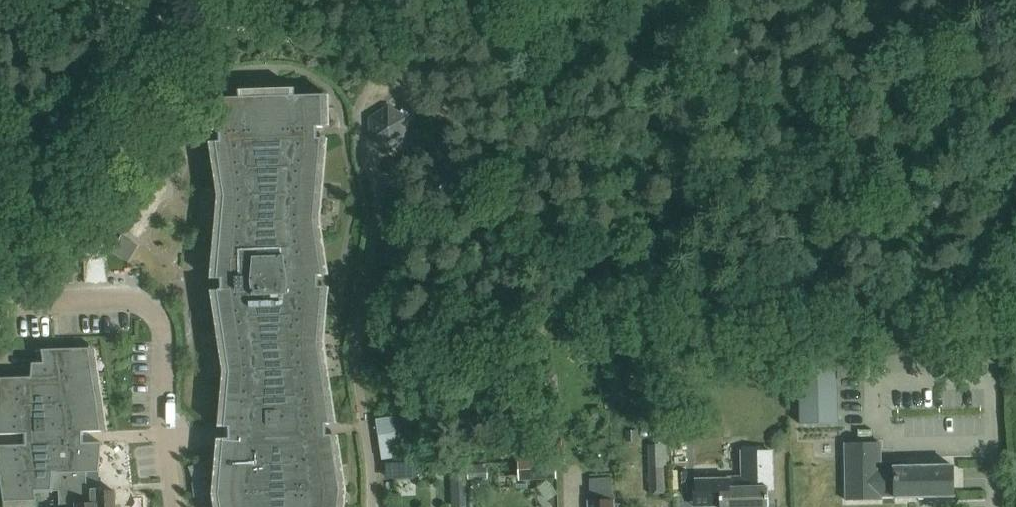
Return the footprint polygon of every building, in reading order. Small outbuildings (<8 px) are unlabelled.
[(323,276),(315,221),(322,139),(318,138),(319,127),(324,127),(323,95),(296,96),(296,88),(239,90),(239,97),(212,98),(213,130),(220,130),(220,142),(216,142),(224,196),(217,279),(221,279),(221,289),(217,290),(229,372),(225,427),(229,427),(229,439),(224,439),(224,440),(220,452),(219,465),(219,468),(218,479),(217,492),(217,495),(219,506),(339,506),(340,490),(332,435),(326,436),(326,425),(331,424),(318,342),(323,287),(319,287),(319,276),(323,276)] [(389,107),(371,118),(372,139),(390,149),(408,138),(407,117),(389,107)] [(84,244),(85,273),(85,283),(108,282),(106,244),(84,244)] [(62,273),(62,283),(75,282),(74,273),(62,273)] [(26,434),(26,445),(0,446),(0,477),(4,502),(37,501),(35,492),(59,491),(59,506),(115,506),(114,490),(93,491),(91,491),(91,494),(87,494),(87,472),(99,472),(102,442),(83,443),(83,432),(101,431),(89,348),(42,350),(43,366),(32,366),(31,378),(0,378),(0,435),(26,434)] [(381,394),(383,405),(378,406),(380,418),(403,415),(400,392),(381,394)] [(667,465),(667,444),(665,400),(649,401),(650,444),(648,444),(650,494),(665,493),(664,465),(667,465)] [(680,454),(695,454),(694,425),(679,426),(680,454)] [(385,462),(403,461),(401,435),(383,436),(385,462)] [(896,466),(896,468),(881,468),(881,443),(845,443),(846,500),(881,500),(881,496),(896,496),(896,498),(953,498),(952,465),(896,466)] [(518,461),(519,480),(556,478),(555,459),(518,461)] [(768,487),(774,487),(774,464),(742,465),(742,477),(696,478),(697,502),(721,501),(721,506),(768,506),(768,487)] [(469,479),(485,478),(484,467),(468,468),(469,479)] [(454,492),(467,491),(466,471),(453,471),(454,492)] [(613,501),(612,478),(590,478),(590,500),(587,500),(587,506),(613,506),(613,501)]
